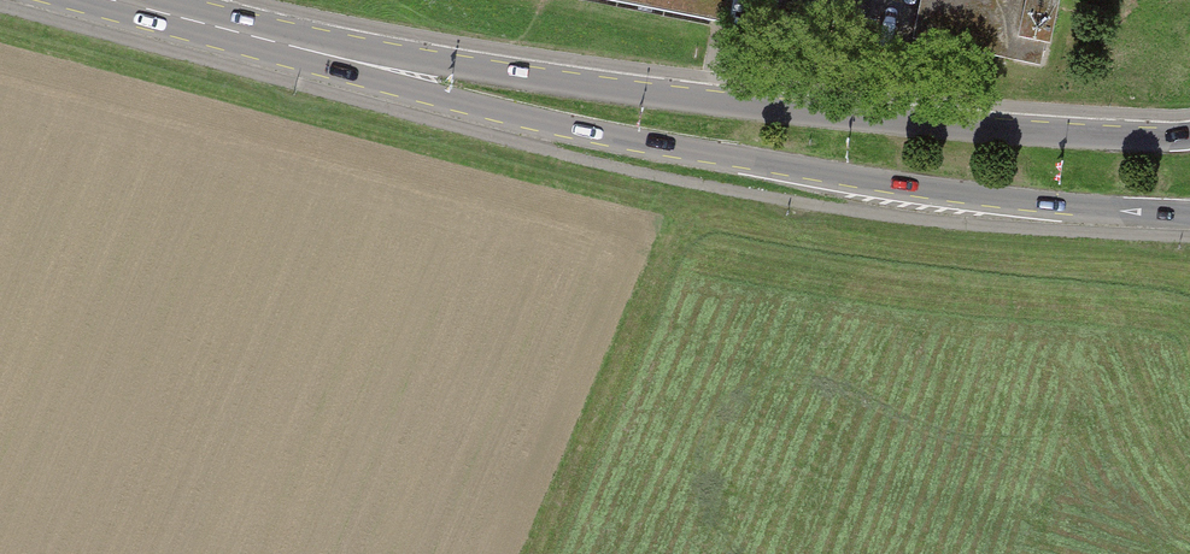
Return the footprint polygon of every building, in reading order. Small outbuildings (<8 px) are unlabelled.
[(732,25),(737,0),(599,0),(732,25)] [(901,21),(1053,56),(1066,0),(906,0),(901,21)]
